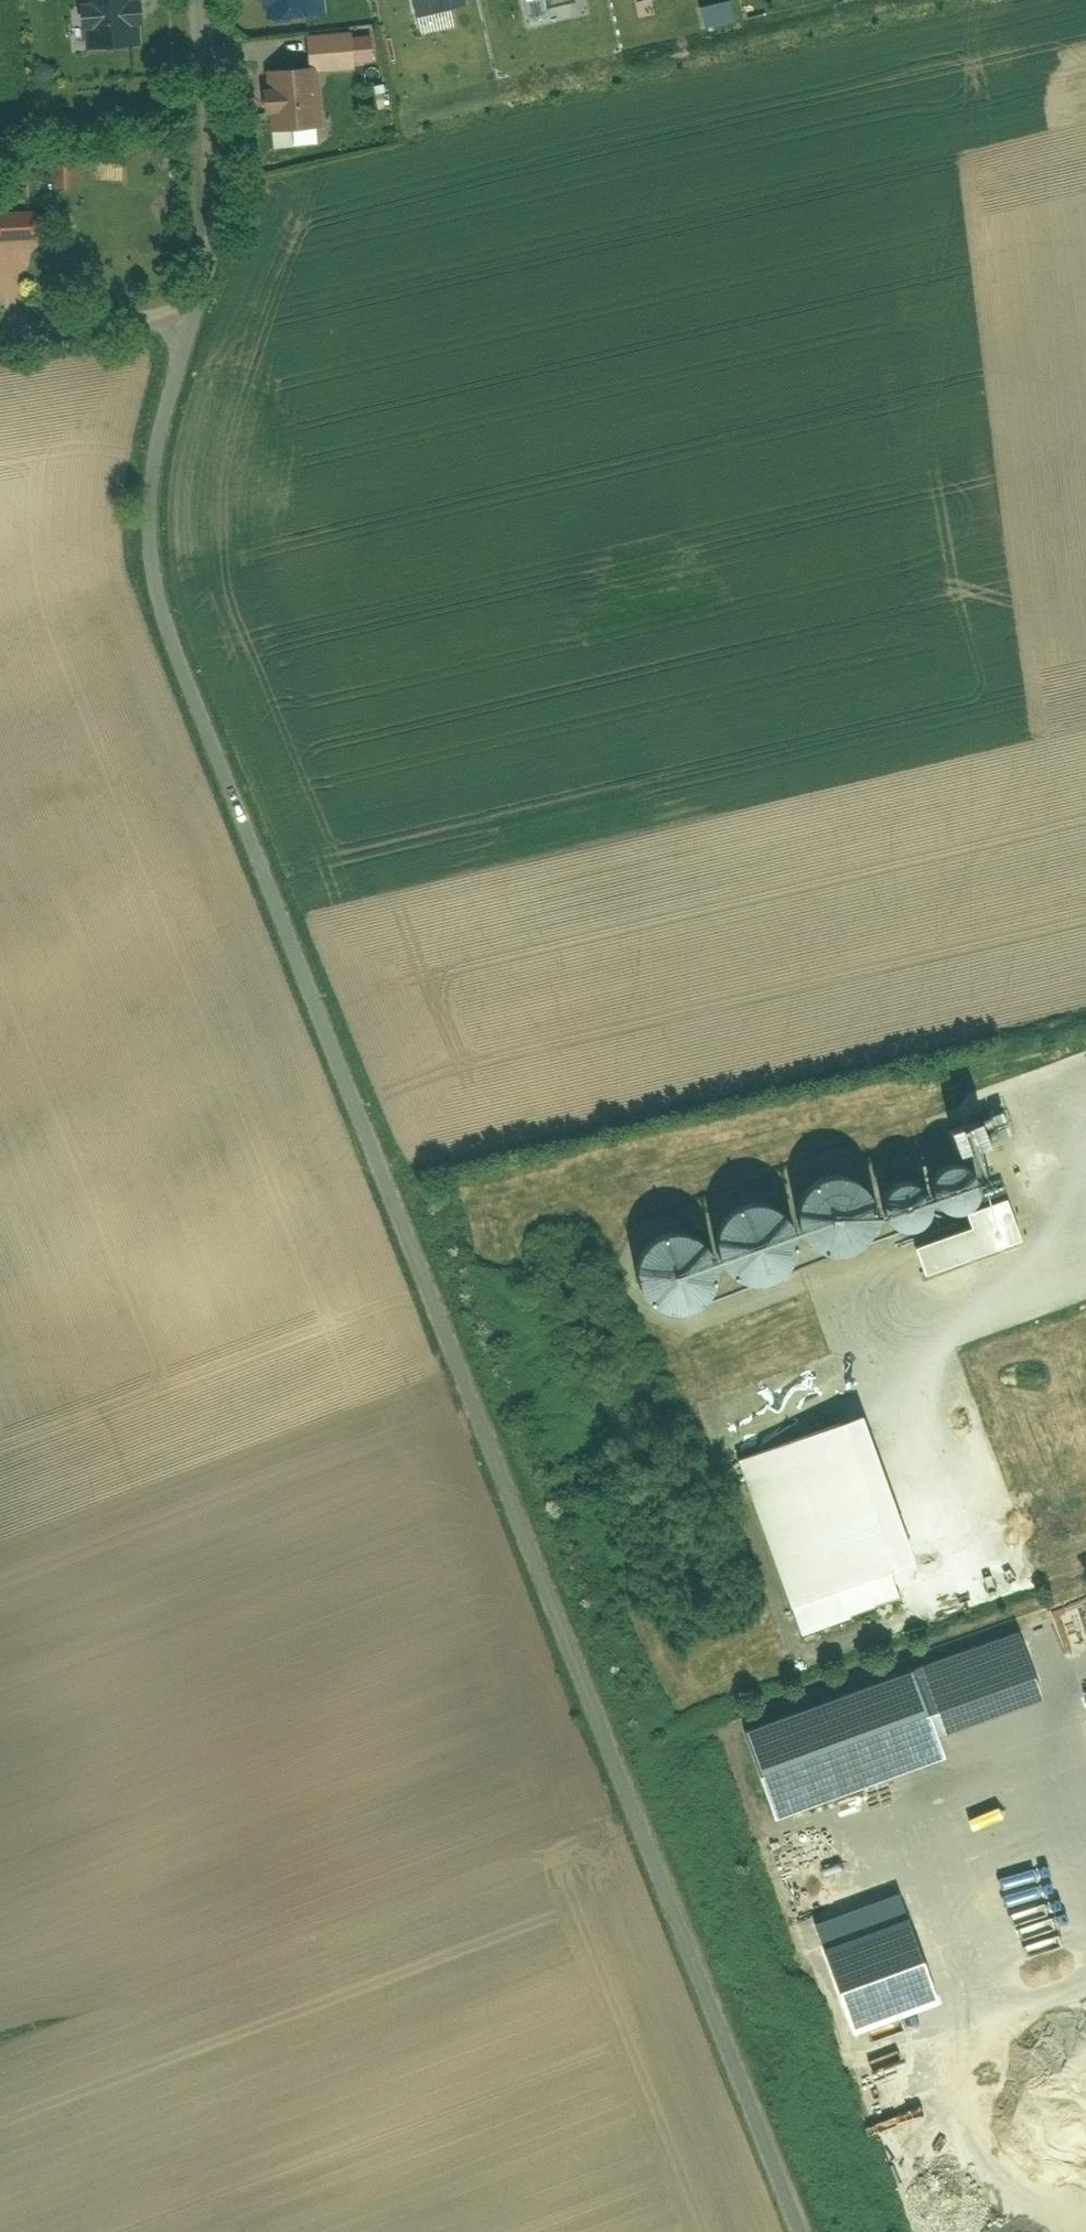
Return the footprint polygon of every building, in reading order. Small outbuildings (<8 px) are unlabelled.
[(90,48),(146,43),(143,0),(86,0),(90,48)] [(263,17),(325,11),(324,0),(262,0),(263,17)] [(417,15),(464,5),(462,0),(414,0),(417,15)] [(321,65),(271,69),(275,130),(327,125),(321,65)] [(75,156),(59,156),(59,188),(75,188),(75,156)] [(974,1116),(936,1118),(938,1147),(976,1145),(974,1116)] [(931,1194),(935,1201),(941,1206),(948,1209),(956,1210),(964,1208),(971,1204),(976,1197),(979,1190),(979,1181),(976,1174),(971,1167),(964,1163),(956,1161),(948,1162),(941,1165),(935,1171),(931,1178),(930,1186),(931,1194)] [(863,1181),(851,1174),(837,1172),(824,1174),(812,1180),(803,1190),(797,1203),(797,1216),(800,1230),(808,1240),(818,1248),(830,1252),(843,1252),(855,1248),(865,1240),(873,1230),(877,1218),(876,1204),(871,1191),(863,1181)] [(883,1212),(887,1219),(892,1224),(900,1228),(908,1228),(916,1226),(923,1222),(928,1216),(930,1208),(930,1200),(928,1192),(923,1186),(916,1181),(908,1179),(900,1180),(892,1183),(886,1189),(883,1196),(881,1204),(883,1212)] [(1006,1195),(964,1210),(970,1227),(915,1246),(926,1277),(1023,1243),(1006,1195)] [(781,1209),(770,1203),(756,1200),(743,1202),(731,1209),(721,1219),(716,1231),(715,1245),(719,1258),(726,1268),(737,1276),(749,1280),(762,1280),(774,1276),(784,1269),(792,1258),(796,1246),(795,1232),(790,1220),(781,1209)] [(702,1240),(691,1233),(677,1230),(664,1233),(652,1239),(643,1249),(637,1262),(636,1275),(640,1288),(647,1299),(658,1306),(670,1311),(683,1311),(695,1307),(705,1299),(713,1289),(717,1276),(716,1263),(711,1250),(702,1240)] [(924,1571),(860,1408),(721,1462),(786,1626),(924,1571)] [(1017,1631),(743,1730),(775,1818),(945,1757),(937,1736),(1041,1698),(1017,1631)]
